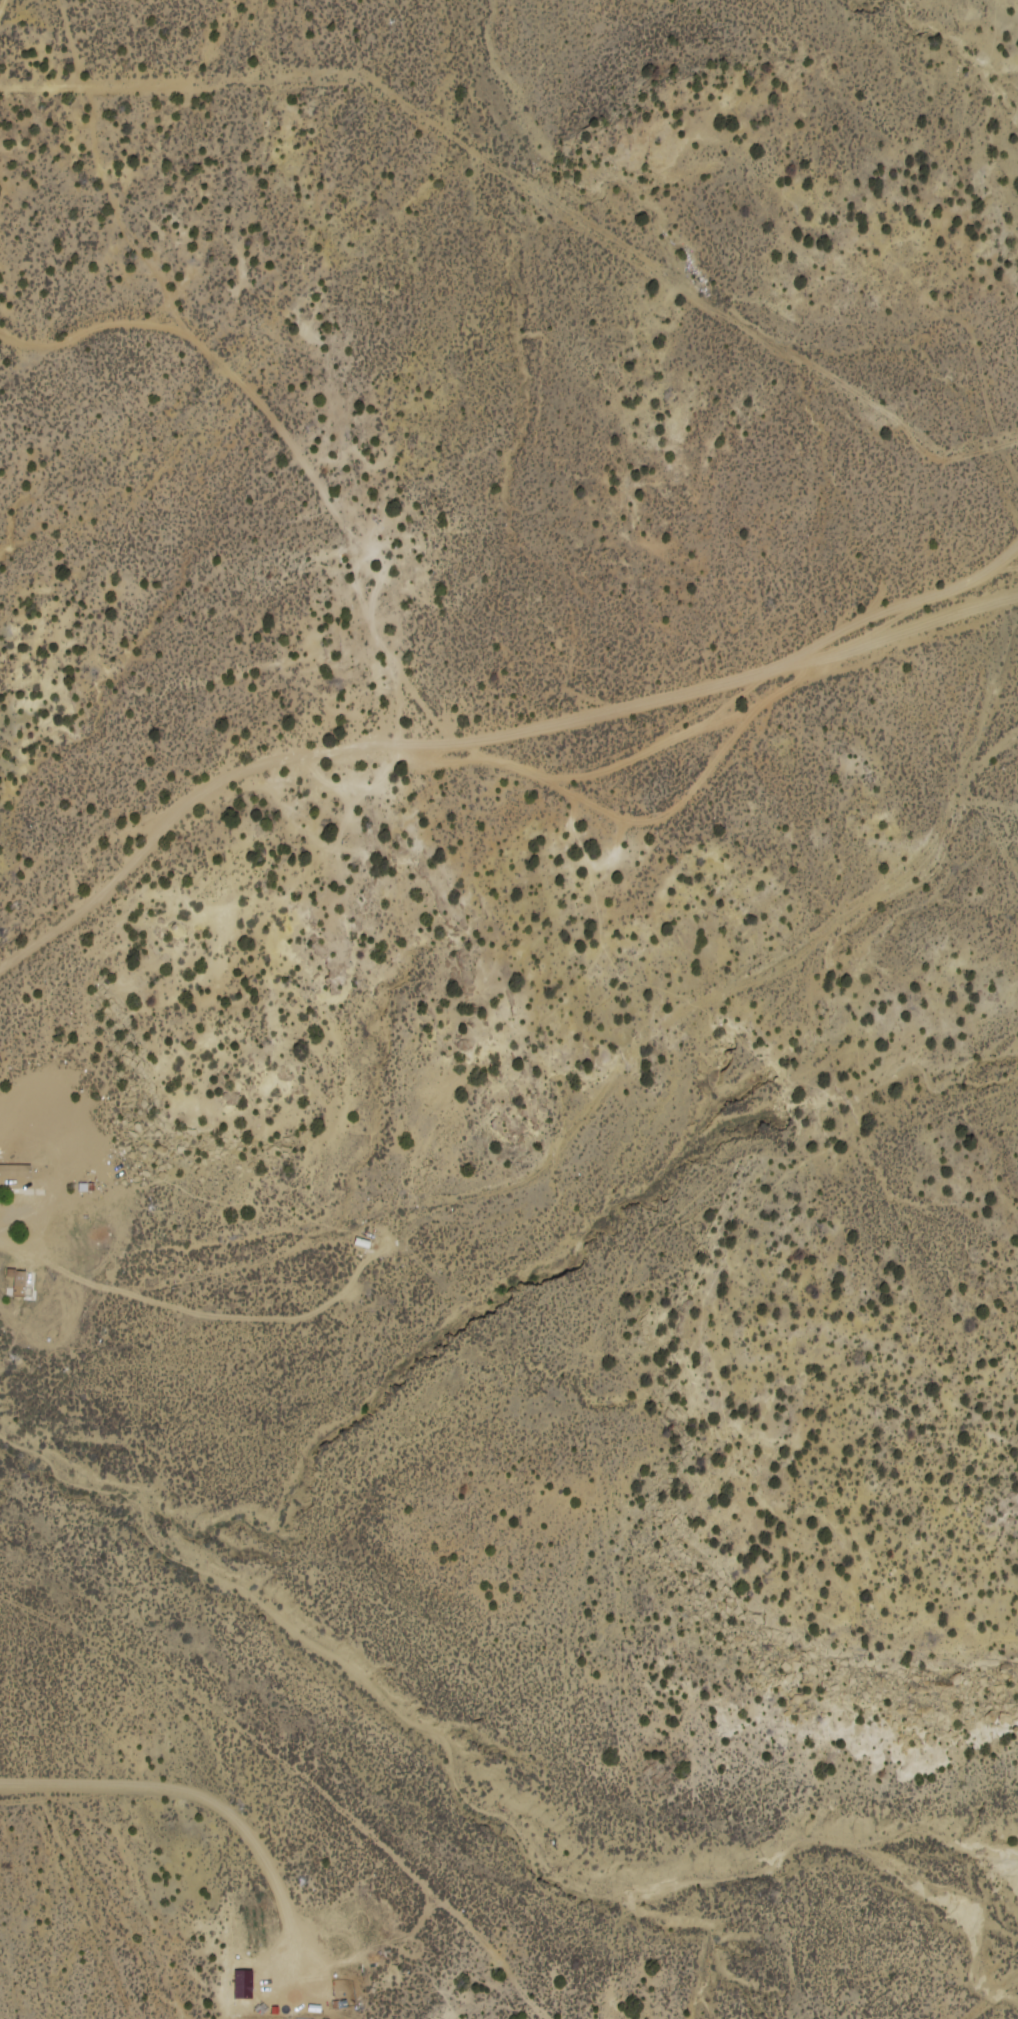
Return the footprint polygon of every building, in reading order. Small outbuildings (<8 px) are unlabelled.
[(245,1971),(226,1971),(226,2000),(245,2000),(245,1971)]
